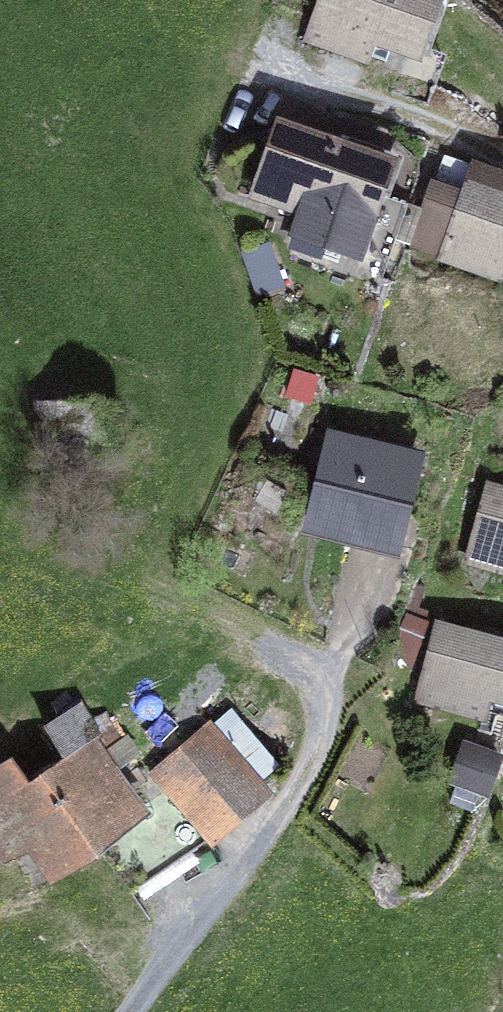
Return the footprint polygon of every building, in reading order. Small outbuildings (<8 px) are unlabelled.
[(393,44),(418,53),(437,0),(324,0),(311,36),(386,62),(393,44)] [(434,84),(436,84),(446,55),(431,49),(448,0),(437,0),(418,53),(393,44),(386,62),(385,67),(434,84)] [(258,193),(305,209),(289,254),(375,284),(391,237),(402,207),(375,198),(387,164),(282,127),(258,193)] [(480,162),(478,168),(446,156),(415,242),(500,273),(502,264),(502,175),(480,162)] [(391,237),(407,242),(419,208),(403,203),(402,207),(391,237)] [(243,254),(256,293),(281,285),(267,246),(243,254)] [(339,443),(319,526),(387,542),(410,446),(369,437),(366,449),(339,443)] [(492,492),(474,557),(502,565),(502,495),(492,492)] [(502,713),(502,646),(491,643),(494,630),(473,625),(470,637),(441,629),(424,696),(479,709),(476,718),(496,723),(499,712),(502,713)] [(494,630),(491,643),(502,646),(502,633),(494,630)] [(40,768),(90,842),(141,808),(95,739),(101,735),(80,704),(46,727),(63,755),(40,768)] [(132,892),(210,839),(267,790),(259,781),(276,766),(228,711),(154,774),(168,789),(141,808),(90,842),(132,892)] [(488,790),(500,759),(468,748),(457,779),(488,790)] [(48,871),(90,842),(40,768),(25,777),(12,756),(0,764),(0,856),(3,861),(30,846),(48,871)]
